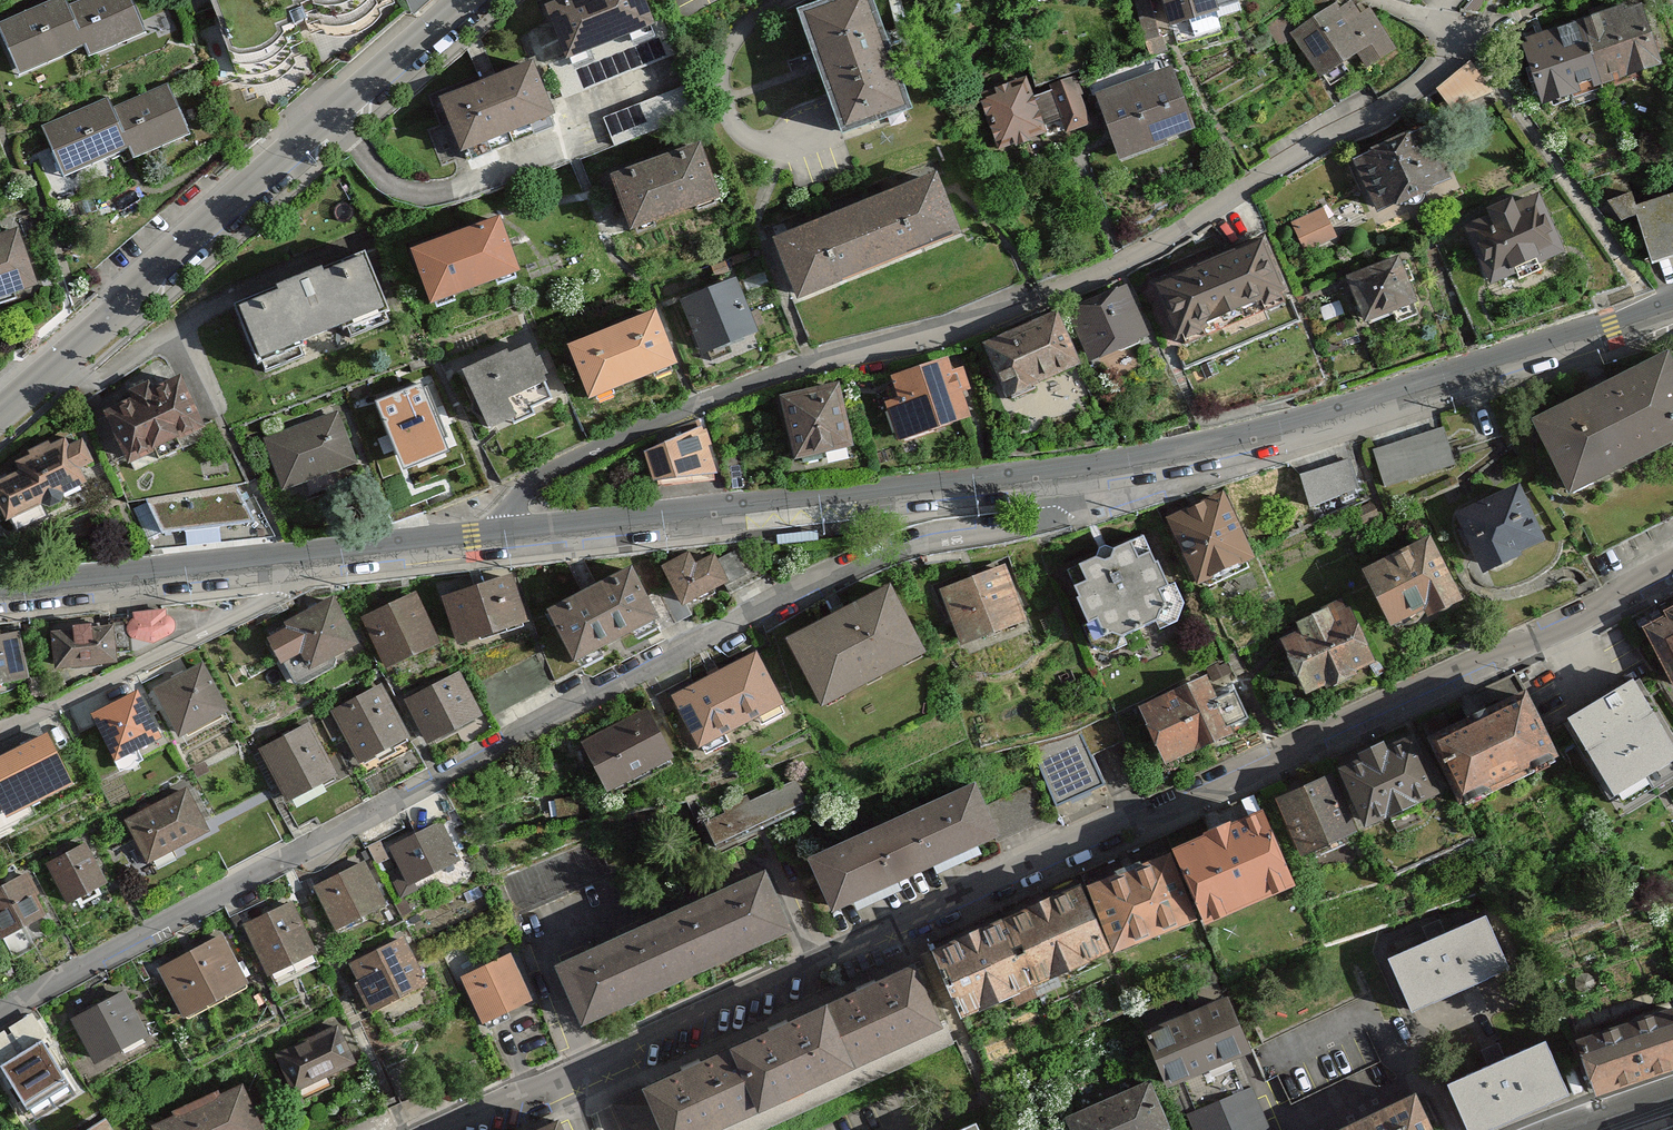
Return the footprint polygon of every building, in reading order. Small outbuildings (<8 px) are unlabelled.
[(22,75),(79,50),(61,7),(58,0),(43,0),(0,18),(0,25),(22,75)] [(61,7),(79,50),(85,63),(147,36),(132,0),(78,0),(61,7)] [(231,90),(254,89),(281,80),(302,56),(295,31),(310,29),(323,54),(348,53),(410,9),(406,0),(206,0),(231,90)] [(557,61),(650,27),(640,0),(568,0),(538,11),(557,61)] [(842,137),(909,114),(870,0),(844,0),(800,15),(842,137)] [(1143,47),(1159,43),(1149,0),(1131,0),(1143,47)] [(1174,31),(1239,12),(1236,0),(1165,0),(1174,31)] [(1297,35),(1322,75),(1355,55),(1364,69),(1395,50),(1373,15),(1363,21),(1351,2),(1341,9),(1336,2),(1293,29),(1297,35)] [(1547,33),(1520,42),(1541,105),(1658,67),(1637,4),(1610,13),(1547,33)] [(437,102),(458,160),(552,126),(530,68),(437,102)] [(1093,96),(1117,161),(1194,133),(1170,68),(1093,96)] [(1023,80),(973,100),(995,156),(1087,120),(1073,83),(1030,99),(1023,80)] [(190,134),(168,86),(112,111),(127,144),(133,159),(190,134)] [(686,86),(603,115),(614,149),(697,120),(686,86)] [(62,173),(127,144),(112,111),(105,95),(41,124),(62,173)] [(1425,132),(1354,158),(1373,210),(1444,184),(1425,132)] [(605,176),(624,234),(716,204),(697,146),(605,176)] [(880,183),(887,202),(906,194),(899,175),(880,183)] [(791,307),(961,240),(938,182),(906,194),(887,202),(832,224),(812,232),(768,249),(791,307)] [(1560,252),(1535,190),(1458,221),(1483,283),(1560,252)] [(1630,204),(1627,194),(1606,200),(1614,230),(1635,224),(1638,233),(1646,261),(1672,253),(1672,191),(1630,204)] [(804,213),(812,232),(832,224),(824,205),(804,213)] [(1339,240),(1327,212),(1291,227),(1303,255),(1339,240)] [(432,305),(518,272),(495,213),(409,246),(432,305)] [(16,230),(0,235),(0,299),(36,287),(16,230)] [(1289,303),(1263,237),(1146,282),(1172,348),(1289,303)] [(235,303),(266,375),(391,321),(360,249),(235,303)] [(1415,307),(1396,258),(1343,277),(1361,327),(1415,307)] [(699,365),(758,340),(733,281),(674,306),(699,365)] [(1122,288),(1065,310),(1087,364),(1143,341),(1122,288)] [(1053,309),(977,342),(1003,399),(1078,366),(1053,309)] [(581,404),(671,371),(651,318),(561,351),(581,404)] [(530,340),(462,370),(488,430),(512,420),(516,430),(541,420),(537,411),(557,402),(530,340)] [(1661,355),(1535,421),(1575,497),(1672,446),(1672,378),(1661,355)] [(879,395),(895,446),(968,424),(959,395),(971,391),(963,367),(947,372),(942,357),(883,375),(889,392),(879,395)] [(127,390),(102,402),(127,455),(203,420),(177,365),(153,377),(148,367),(122,380),(127,390)] [(429,380),(378,404),(404,461),(456,438),(429,380)] [(773,393),(787,466),(847,455),(833,382),(773,393)] [(342,409),(273,435),(292,487),(361,461),(342,409)] [(1372,450),(1384,489),(1456,466),(1444,427),(1372,450)] [(638,491),(708,481),(704,428),(637,457),(638,491)] [(0,476),(0,507),(7,521),(81,484),(74,469),(94,459),(81,433),(65,441),(59,429),(9,455),(16,468),(0,476)] [(1349,458),(1297,479),(1310,511),(1362,490),(1349,458)] [(1515,482),(1451,513),(1480,573),(1544,541),(1515,482)] [(1199,579),(1258,554),(1229,488),(1170,513),(1199,579)] [(251,496),(156,509),(160,542),(255,529),(251,496)] [(1144,534),(1066,569),(1097,641),(1124,642),(1160,630),(1179,606),(1144,534)] [(1457,598),(1426,536),(1355,571),(1386,633),(1457,598)] [(689,552),(662,567),(684,608),(748,574),(736,551),(716,561),(710,550),(693,559),(689,552)] [(1004,562),(942,588),(968,651),(1031,625),(1004,562)] [(551,607),(578,661),(659,621),(631,567),(551,607)] [(509,573),(443,591),(457,644),(524,625),(509,573)] [(925,654),(886,585),(788,639),(827,708),(925,654)] [(437,640),(410,593),(361,622),(388,668),(437,640)] [(265,631),(291,680),(357,646),(330,597),(265,631)] [(1370,667),(1339,600),(1275,631),(1307,697),(1370,667)] [(1641,621),(1672,680),(1672,604),(1641,621)] [(175,612),(130,614),(128,655),(176,629),(175,612)] [(50,621),(52,663),(113,660),(111,618),(50,621)] [(18,633),(0,636),(0,684),(25,680),(18,633)] [(782,705),(756,653),(676,692),(703,745),(782,705)] [(180,738),(227,716),(201,663),(155,686),(180,738)] [(1226,666),(1139,707),(1169,771),(1256,730),(1226,666)] [(457,675),(409,699),(432,743),(480,718),(457,675)] [(134,743),(158,732),(149,714),(135,686),(88,709),(119,775),(144,763),(134,743)] [(1573,739),(1606,801),(1626,791),(1636,809),(1672,791),(1664,776),(1672,771),(1672,734),(1653,696),(1637,705),(1629,689),(1591,709),(1599,725),(1573,739)] [(362,766),(407,743),(380,691),(336,713),(362,766)] [(1545,765),(1517,698),(1423,738),(1451,805),(1545,765)] [(669,757),(645,712),(585,743),(610,789),(669,757)] [(308,727),(260,751),(288,806),(336,782),(308,727)] [(55,730),(0,757),(0,824),(82,783),(55,730)] [(1082,736),(1036,756),(1058,809),(1105,790),(1082,736)] [(1432,797),(1409,737),(1333,767),(1357,826),(1432,797)] [(1350,831),(1326,777),(1275,799),(1299,854),(1350,831)] [(702,817),(715,849),(808,812),(794,779),(702,817)] [(974,786),(894,820),(918,875),(998,842),(974,786)] [(209,831),(185,787),(126,819),(150,863),(209,831)] [(1206,912),(1289,878),(1259,808),(1176,842),(1206,912)] [(918,875),(894,820),(810,855),(834,910),(918,875)] [(411,889),(463,864),(444,826),(393,851),(411,889)] [(110,887),(84,842),(46,864),(71,909),(110,887)] [(1081,881),(1110,952),(1206,912),(1176,842),(1081,881)] [(314,888),(333,925),(384,900),(365,862),(314,888)] [(760,866),(650,917),(681,982),(790,931),(760,866)] [(26,876),(0,890),(0,942),(47,916),(26,876)] [(933,942),(962,1013),(1110,952),(1081,881),(933,942)] [(289,902),(244,927),(270,976),(315,951),(289,902)] [(553,962),(583,1027),(681,982),(650,917),(553,962)] [(1479,917),(1385,958),(1411,1016),(1504,975),(1479,917)] [(246,983),(219,937),(161,972),(188,1017),(246,983)] [(348,965),(370,1006),(424,978),(403,937),(348,965)] [(512,957),(462,980),(483,1024),(533,1001),(512,957)] [(821,999),(854,1068),(944,1026),(912,957),(821,999)] [(1230,991),(1145,1024),(1168,1081),(1252,1047),(1230,991)] [(148,1038),(123,993),(73,1020),(99,1066),(148,1038)] [(727,1042),(756,1111),(854,1068),(821,999),(727,1042)] [(1570,1046),(1588,1097),(1672,1068),(1672,1010),(1570,1046)] [(0,1040),(0,1082),(26,1123),(82,1088),(37,1017),(0,1040)] [(336,1022),(272,1051),(291,1094),(356,1065),(336,1022)] [(1450,1071),(1471,1129),(1486,1129),(1570,1092),(1546,1028),(1450,1071)] [(667,1129),(716,1129),(756,1111),(727,1042),(644,1079),(647,1086),(667,1129)] [(1147,1078),(1067,1110),(1075,1129),(1168,1129),(1147,1078)] [(236,1079),(150,1120),(154,1129),(261,1129),(236,1079)] [(610,1103),(623,1129),(667,1129),(647,1086),(610,1103)] [(1189,1116),(1195,1129),(1270,1129),(1253,1089),(1189,1116)] [(1332,1129),(1433,1129),(1415,1094),(1332,1129)] [(98,1119),(81,1129),(105,1129),(98,1119)] [(950,1129),(977,1129),(973,1120),(950,1129)] [(559,1121),(538,1129),(563,1129),(559,1121)]
